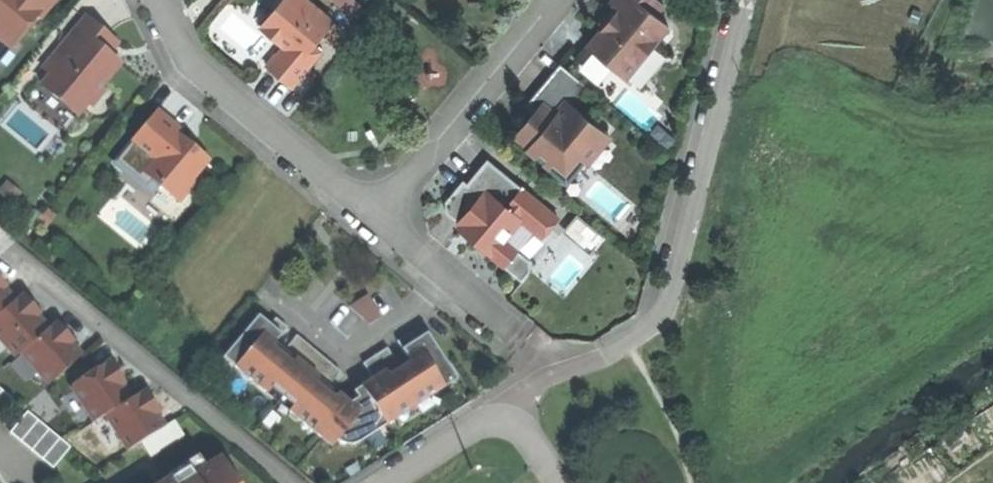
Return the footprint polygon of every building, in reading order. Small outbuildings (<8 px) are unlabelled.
[(13,46),(51,0),(0,0),(0,35),(13,46)] [(292,88),(322,53),(313,46),(332,23),(304,0),(284,0),(261,28),(283,47),(266,67),(279,77),(292,88)] [(625,79),(668,27),(655,17),(664,7),(656,0),(613,0),(610,4),(614,7),(618,10),(603,28),(587,47),(625,79)] [(600,24),(603,28),(618,10),(614,7),(605,17),(600,24)] [(37,89),(73,117),(82,106),(87,111),(101,94),(96,90),(114,68),(102,59),(93,51),(103,38),(93,30),(81,21),(40,72),(47,77),(37,89)] [(13,46),(0,35),(0,46),(8,52),(13,46)] [(112,46),(103,38),(93,51),(102,59),(112,46)] [(560,65),(550,77),(560,85),(569,73),(560,65)] [(540,89),(531,99),(547,112),(541,120),(534,114),(514,138),(528,149),(527,151),(543,165),(541,167),(566,187),(585,164),(582,161),(597,143),(583,131),(590,123),(571,107),(567,104),(583,85),(569,73),(560,85),(550,77),(540,89)] [(587,87),(583,85),(567,104),(571,107),(587,87)] [(59,134),(73,117),(37,89),(23,106),(59,134)] [(525,107),(534,114),(541,120),(547,112),(531,99),(525,107)] [(152,114),(129,143),(152,161),(140,176),(175,204),(191,183),(187,179),(202,161),(182,145),(172,137),(176,133),(152,114)] [(610,139),(590,123),(583,131),(597,143),(582,161),(585,164),(588,167),(610,139)] [(468,184),(463,180),(447,201),(449,213),(461,221),(458,229),(523,282),(533,271),(529,261),(519,253),(533,234),(544,243),(563,218),(488,160),(468,184)] [(588,249),(603,236),(583,214),(569,227),(588,249)] [(13,360),(22,356),(47,387),(81,358),(57,322),(47,328),(22,293),(14,300),(0,281),(0,344),(13,360)] [(252,319),(224,354),(235,363),(228,371),(262,399),(269,391),(289,408),(283,416),(315,441),(321,434),(344,406),(332,396),(326,403),(318,396),(335,376),(307,353),(290,340),(278,355),(273,361),(263,352),(268,346),(280,331),(269,322),(264,329),(252,319)] [(352,401),(344,406),(321,434),(332,443),(342,449),(382,428),(375,421),(397,406),(404,415),(439,390),(431,376),(444,368),(419,336),(412,344),(403,336),(392,346),(401,359),(407,367),(397,374),(391,366),(379,352),(357,371),(365,381),(370,387),(352,401)] [(278,355),(268,346),(263,352),(273,361),(278,355)] [(217,362),(228,371),(235,363),(224,354),(217,362)] [(401,359),(391,366),(397,374),(407,367),(401,359)] [(112,360),(70,387),(94,424),(108,417),(129,451),(168,429),(145,390),(132,398),(112,360)] [(452,382),(444,368),(431,376),(439,390),(452,382)] [(347,394),(352,401),(370,387),(365,381),(347,394)] [(15,401),(0,389),(0,418),(15,401)] [(262,399),(283,416),(289,408),(269,391),(262,399)] [(382,428),(404,415),(397,406),(375,421),(382,428)] [(28,413),(10,435),(53,469),(70,449),(28,413)] [(326,451),(332,443),(321,434),(315,441),(326,451)] [(221,458),(206,468),(199,457),(170,475),(172,481),(169,482),(237,482),(221,458)]
